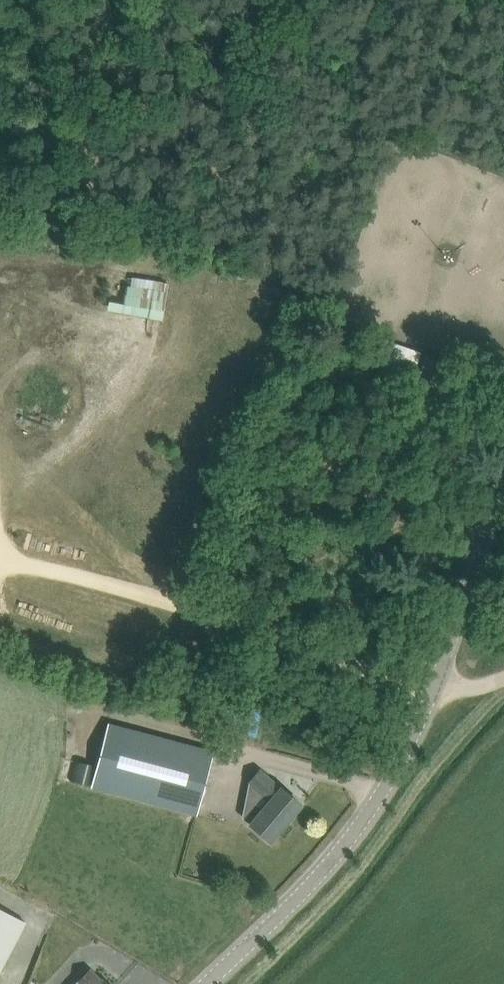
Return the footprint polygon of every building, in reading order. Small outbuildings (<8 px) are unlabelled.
[(109,271),(101,309),(156,320),(164,282),(109,271)] [(442,386),(447,373),(423,365),(418,378),(442,386)] [(213,752),(109,725),(93,788),(197,816),(213,752)] [(302,804),(282,787),(281,787),(260,769),(249,782),(270,800),(250,824),(271,841),(302,804)] [(19,918),(0,909),(0,960),(19,918)] [(91,968),(78,981),(76,983),(109,983),(104,979),(103,980),(91,968)]
